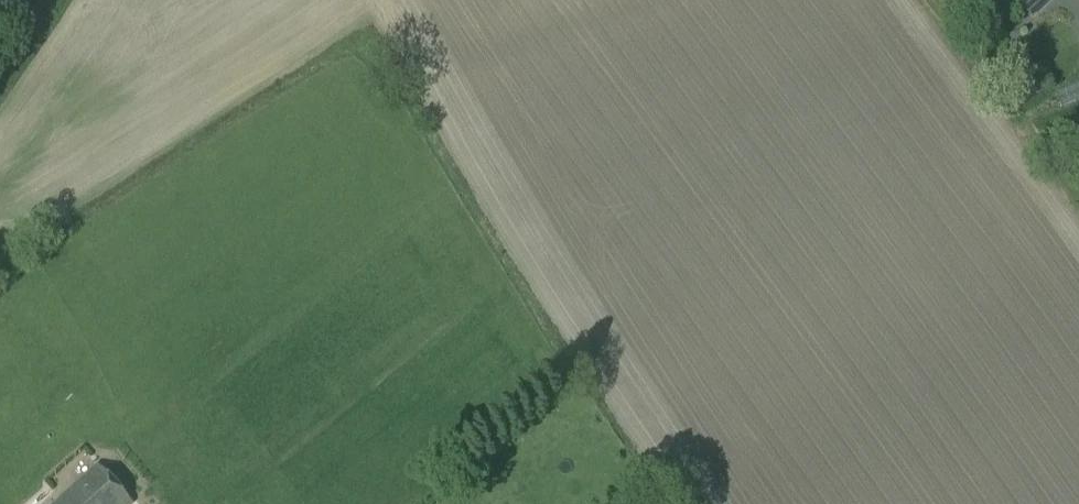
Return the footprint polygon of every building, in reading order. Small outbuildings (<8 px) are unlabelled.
[(1019,5),(1032,19),(1048,4),(1044,0),(1024,0),(1019,5)] [(97,466),(55,503),(131,503),(97,466)]
